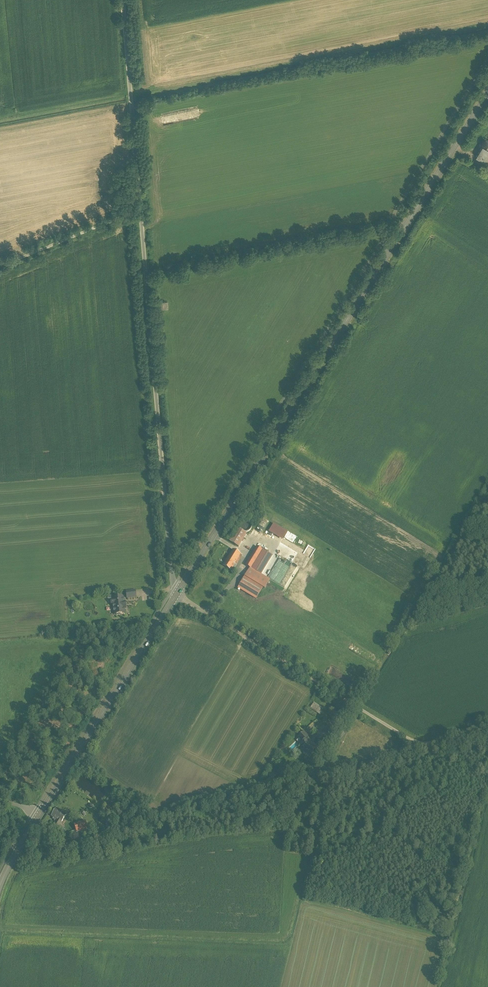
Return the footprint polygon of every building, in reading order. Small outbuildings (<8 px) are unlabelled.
[(483,146),(478,154),(487,159),(487,158),(487,149),(483,146)] [(240,528),(241,530),(243,531),(245,532),(248,532),(250,531),(251,529),(252,526),(251,524),(250,522),(248,520),(246,520),(243,520),(241,522),(240,523),(239,526),(240,528)] [(274,524),(270,531),(282,538),(286,532),(274,524)] [(246,534),(238,529),(230,542),(238,547),(246,534)] [(272,556),(257,546),(245,566),(250,569),(238,588),(241,590),(256,599),(263,587),(268,579),(261,575),(272,556)] [(242,556),(233,551),(224,566),(233,571),(242,556)] [(135,590),(126,591),(127,598),(136,597),(135,590)] [(123,597),(113,598),(113,600),(111,600),(112,605),(113,605),(114,615),(117,615),(117,616),(120,615),(120,614),(125,614),(124,609),(125,609),(124,602),(123,602),(123,597)] [(307,738),(309,737),(304,731),(299,736),(304,741),(307,738)] [(307,738),(304,741),(300,744),(305,750),(306,749),(310,753),(312,751),(313,751),(316,748),(312,743),(307,738)] [(54,826),(58,828),(67,815),(57,809),(52,817),(54,818),(53,819),(55,821),(55,822),(56,822),(54,826)] [(86,821),(74,824),(76,832),(88,829),(86,821)]
